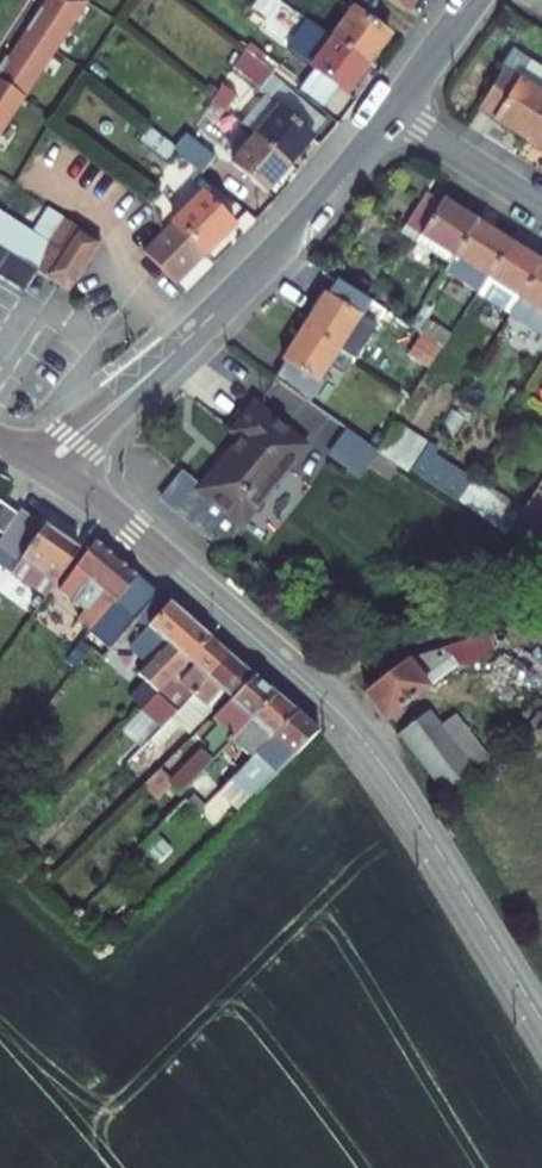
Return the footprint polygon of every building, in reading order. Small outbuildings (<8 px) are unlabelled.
[(87,10),(71,0),(51,0),(7,67),(5,66),(0,74),(0,145),(87,10)] [(399,17),(411,0),(377,0),(399,17)] [(354,9),(332,37),(367,65),(389,36),(354,9)] [(296,53),(346,93),(367,65),(332,37),(316,25),(296,53)] [(234,69),(266,93),(278,76),(245,51),(234,69)] [(529,67),(517,85),(503,75),(479,111),(523,140),(541,111),(541,76),(529,67)] [(278,110),(256,138),(291,166),(313,137),(278,110)] [(523,140),(541,154),(541,111),(523,140)] [(256,138),(234,167),(269,194),(291,166),(256,138)] [(173,160),(206,187),(218,172),(184,143),(173,160)] [(406,228),(449,257),(471,223),(428,195),(406,228)] [(33,205),(16,230),(32,241),(48,215),(33,205)] [(197,207),(144,270),(179,300),(233,237),(197,207)] [(36,277),(42,280),(67,297),(100,248),(48,215),(32,241),(16,230),(0,219),(0,254),(36,277)] [(468,294),(500,243),(471,223),(449,257),(443,267),(438,274),(468,294)] [(449,257),(406,228),(399,239),(443,267),(449,257)] [(533,264),(500,243),(468,294),(501,315),(533,264)] [(0,254),(0,283),(23,298),(36,277),(0,254)] [(501,315),(529,334),(534,326),(541,331),(541,271),(533,264),(501,315)] [(365,302),(328,278),(299,325),(336,349),(365,302)] [(336,349),(299,325),(267,377),(302,404),(336,349)] [(153,478),(208,543),(310,455),(264,401),(239,421),(251,434),(196,482),(176,458),(153,478)] [(399,431),(389,455),(413,465),(423,441),(399,431)] [(541,527),(541,517),(513,498),(495,527),(528,548),(541,527)] [(0,515),(0,538),(3,540),(18,520),(4,509),(0,515)] [(46,535),(21,515),(18,520),(3,540),(0,544),(0,553),(18,567),(9,579),(11,580),(20,568),(46,535)] [(528,548),(541,557),(541,527),(528,548)] [(43,604),(77,558),(46,535),(20,568),(11,580),(43,604)] [(122,563),(95,548),(58,596),(70,604),(83,588),(96,598),(80,619),(92,628),(133,575),(122,563)] [(133,575),(92,628),(116,648),(136,622),(171,654),(147,679),(135,667),(116,686),(143,713),(183,672),(209,646),(133,575)] [(359,686),(383,722),(492,648),(512,642),(506,622),(408,653),(359,686)] [(209,646),(183,672),(192,680),(175,698),(186,709),(229,666),(209,646)] [(220,713),(248,684),(229,666),(186,709),(198,720),(212,705),(220,713)] [(270,704),(248,684),(220,713),(227,720),(215,732),(229,745),(270,704)] [(291,724),(270,704),(229,745),(251,766),(291,724)] [(430,710),(401,731),(442,791),(471,771),(457,751),(473,740),(455,714),(440,724),(430,710)] [(291,724),(251,766),(214,805),(233,824),(312,745),(291,724)] [(473,740),(457,751),(471,771),(486,761),(482,754),(473,740)]
